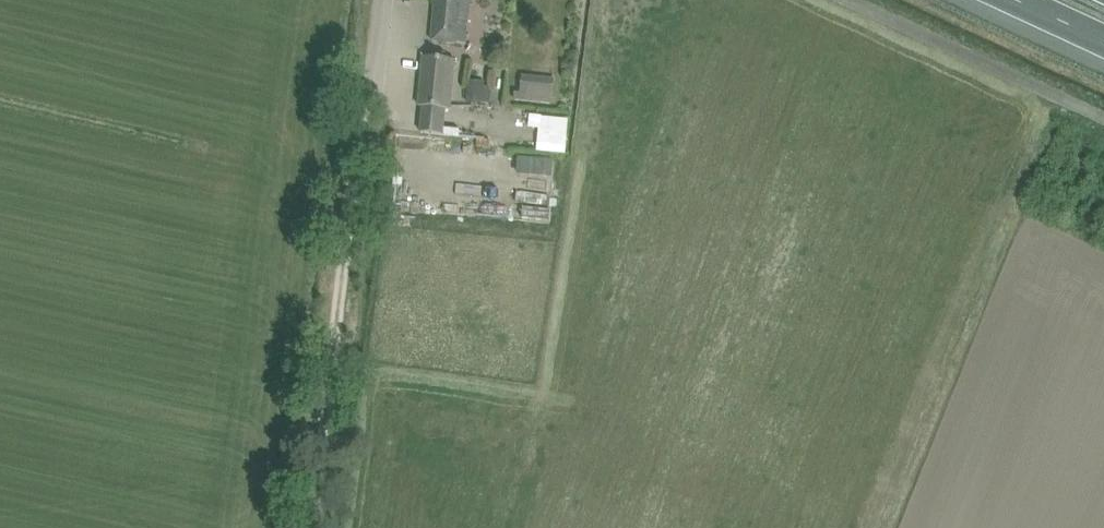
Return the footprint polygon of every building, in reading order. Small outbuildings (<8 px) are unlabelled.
[(465,43),(470,0),(436,0),(432,40),(465,43)] [(424,107),(421,133),(443,135),(446,109),(450,109),(455,60),(424,57),(419,106),(424,107)] [(517,93),(516,100),(522,100),(552,103),(554,79),(524,77),(522,93),(517,93)] [(467,99),(484,102),(487,81),(470,78),(467,99)] [(563,131),(541,130),(540,151),(562,152),(563,131)]
